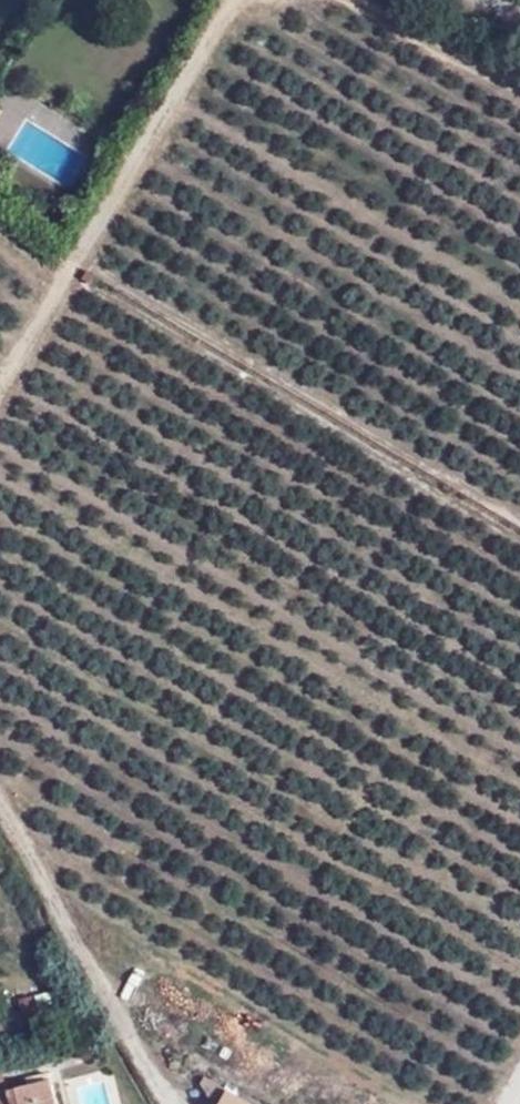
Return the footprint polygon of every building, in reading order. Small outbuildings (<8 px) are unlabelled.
[(0,1066),(0,1089),(9,1087),(3,1065),(0,1066)] [(0,1089),(0,1103),(66,1103),(56,1071),(9,1087),(0,1089)] [(203,1076),(209,1103),(250,1103),(203,1076)]
